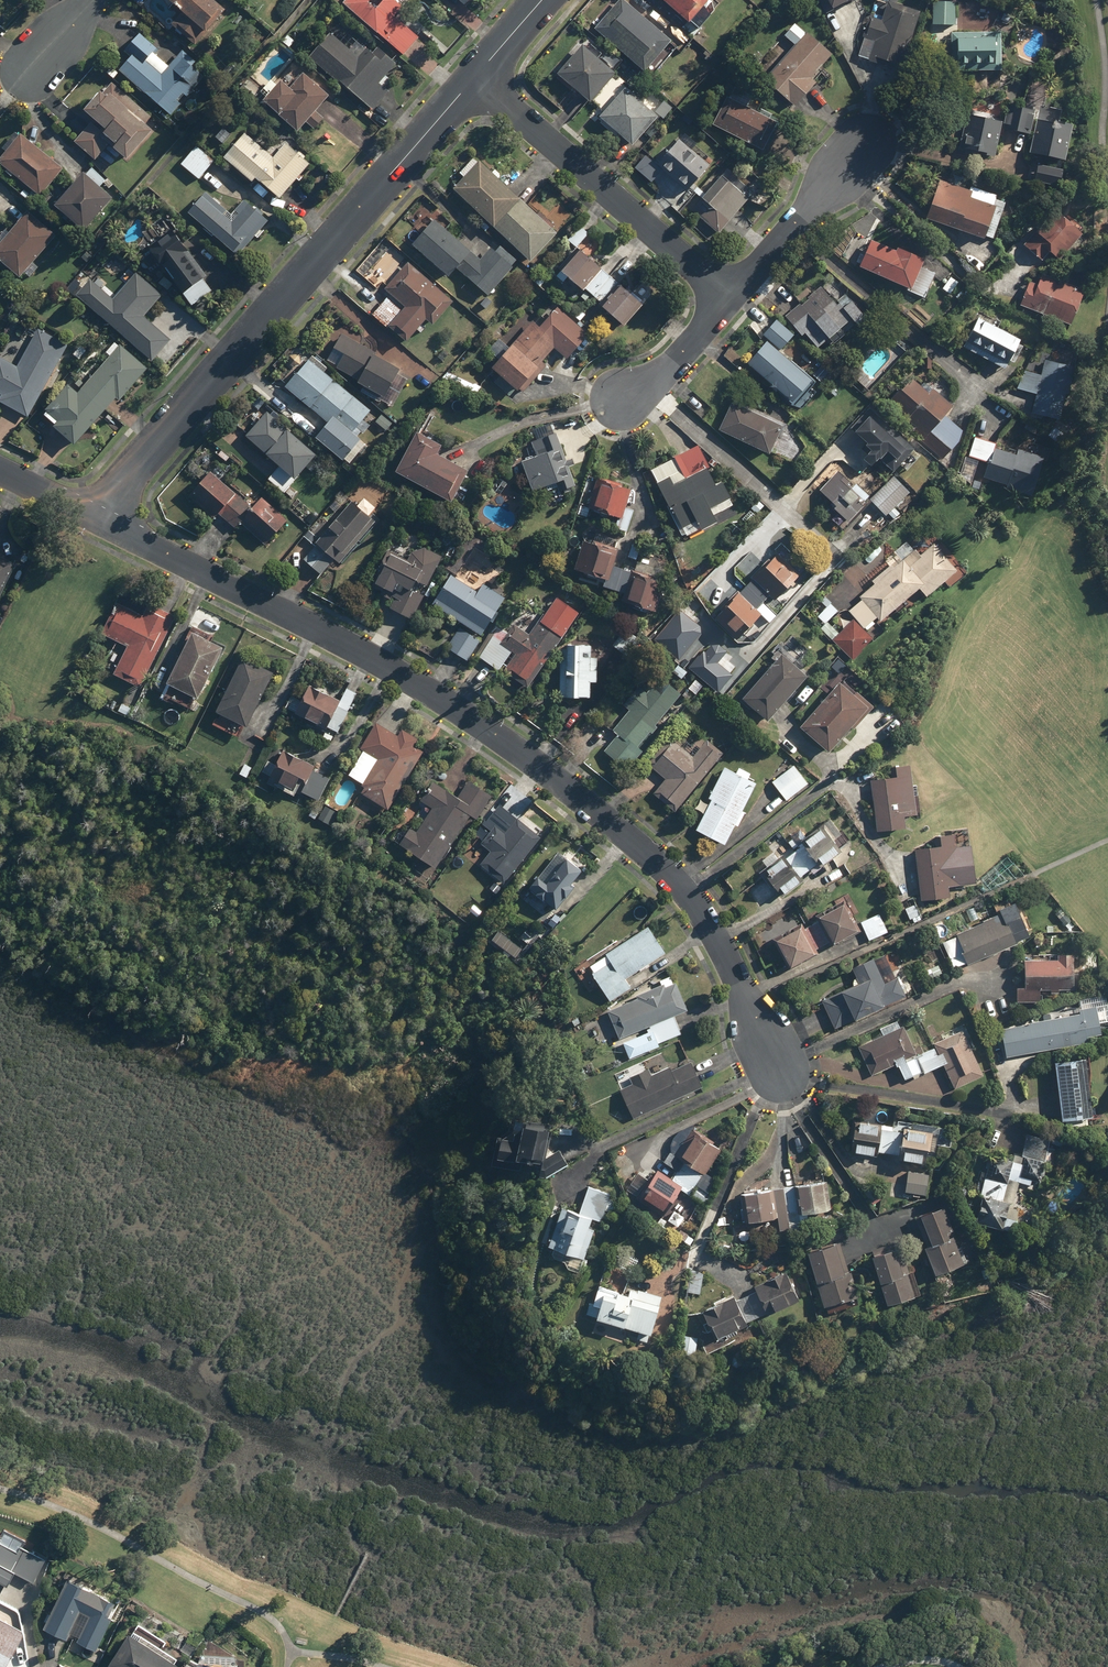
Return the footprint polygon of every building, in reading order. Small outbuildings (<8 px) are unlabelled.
[(181,16),(170,28),(192,48),(222,15),(205,0),(163,0),(181,16)] [(355,19),(401,58),(417,40),(391,18),(405,1),(404,0),(343,0),(339,5),(355,19)] [(591,29),(641,74),(668,44),(620,0),(617,0),(591,29)] [(710,0),(657,0),(693,33),(713,12),(710,0)] [(822,14),(843,4),(845,8),(857,2),(856,0),(815,0),(822,14)] [(880,21),(869,18),(857,57),(900,70),(918,12),(886,2),(880,21)] [(954,4),(931,3),(930,25),(953,26),(954,4)] [(782,36),(786,39),(754,73),(792,108),(813,85),(807,79),(817,69),(828,57),(792,24),(782,36)] [(998,34),(949,33),(948,72),(997,73),(998,34)] [(177,103),(182,96),(186,99),(205,77),(192,66),(194,63),(181,52),(167,69),(150,54),(154,49),(137,34),(122,52),(129,57),(116,71),(169,118),(180,105),(177,103)] [(346,51),(326,34),(306,59),(370,111),(386,93),(382,90),(389,82),(384,78),(394,65),(374,48),(369,55),(353,42),(346,51)] [(611,75),(579,47),(553,76),(584,105),(611,75)] [(268,83),(259,93),(247,81),(239,89),(252,101),(256,97),(261,101),(259,103),(295,136),(327,100),(300,76),(286,92),(277,83),(273,88),(268,83)] [(122,164),(148,134),(141,128),(150,118),(110,83),(77,120),(86,128),(73,143),(93,162),(107,146),(111,149),(109,152),(122,164)] [(753,116),(744,111),(752,96),(734,86),(726,101),(722,99),(707,126),(758,154),(773,127),(764,123),(767,117),(756,111),(753,116)] [(653,120),(622,90),(595,118),(625,148),(653,120)] [(670,109),(661,101),(651,112),(660,120),(670,109)] [(1031,110),(1005,105),(1000,132),(1026,137),(1031,110)] [(999,124),(963,116),(955,153),(991,160),(999,124)] [(1068,127),(1033,120),(1026,157),(1060,164),(1068,127)] [(282,142),(269,157),(243,133),(219,158),(248,184),(250,181),(274,202),(307,166),(301,161),(304,158),(297,151),(295,153),(282,142)] [(689,187),(713,162),(683,133),(652,164),(675,186),(681,179),(689,187)] [(18,135),(0,157),(0,169),(38,201),(62,171),(18,135)] [(193,148),(179,165),(197,181),(211,164),(193,148)] [(462,179),(450,190),(488,230),(490,228),(526,264),(554,237),(548,231),(550,229),(535,213),(532,216),(474,156),(456,173),(462,179)] [(1057,173),(1029,166),(1025,182),(1053,188),(1057,173)] [(78,236),(109,202),(97,191),(104,182),(90,169),(82,178),(80,176),(50,210),(78,236)] [(747,189),(726,169),(687,210),(715,235),(747,201),(741,196),(747,189)] [(939,177),(922,217),(987,245),(1004,204),(939,177)] [(266,223),(241,201),(228,215),(203,192),(184,214),(234,259),(266,223)] [(1021,245),(1031,254),(1037,248),(1054,264),(1081,236),(1054,210),(1021,245)] [(27,280),(38,268),(31,262),(53,237),(27,213),(0,243),(0,265),(16,279),(20,274),(27,280)] [(465,253),(431,223),(409,247),(443,277),(465,253)] [(576,226),(565,240),(575,248),(586,234),(576,226)] [(162,236),(144,249),(147,253),(138,260),(148,273),(157,266),(188,308),(210,292),(201,280),(205,277),(174,235),(166,241),(162,236)] [(921,264),(892,249),(891,252),(869,241),(856,268),(906,293),(921,264)] [(515,262),(494,243),(462,278),(484,297),(515,262)] [(591,298),(608,278),(575,249),(552,276),(562,284),(558,288),(574,301),(578,297),(583,301),(588,296),(591,298)] [(404,261),(380,288),(401,308),(383,328),(402,345),(424,321),(429,326),(450,303),(404,261)] [(161,297),(134,273),(118,291),(107,282),(100,291),(87,280),(73,297),(149,364),(169,341),(143,318),(161,297)] [(1034,285),(1026,282),(1016,307),(1068,327),(1082,292),(1038,275),(1034,285)] [(957,283),(949,277),(940,289),(949,295),(957,283)] [(608,278),(591,298),(599,305),(595,309),(619,329),(640,306),(608,278)] [(818,288),(781,319),(798,339),(801,336),(813,350),(847,322),(853,329),(862,321),(841,296),(832,304),(818,288)] [(509,346),(535,369),(535,368),(540,372),(546,365),(542,361),(552,350),(564,361),(586,336),(554,307),(543,319),(540,316),(533,324),(531,322),(509,346)] [(1020,338),(977,314),(958,347),(1000,372),(1020,338)] [(791,337),(774,321),(760,335),(777,351),(791,337)] [(0,359),(0,405),(26,419),(64,348),(33,332),(15,367),(0,359)] [(396,372),(371,357),(373,354),(340,335),(323,364),(355,382),(353,385),(360,390),(358,393),(377,404),(396,372)] [(762,338),(740,362),(786,403),(808,379),(762,338)] [(107,357),(74,395),(64,386),(38,416),(51,427),(49,429),(71,447),(112,400),(116,403),(145,369),(113,341),(103,353),(107,357)] [(535,369),(509,346),(487,370),(496,378),(491,384),(508,399),(535,369)] [(360,447),(348,437),(369,414),(308,358),(282,386),(323,423),(309,438),(341,467),(360,447)] [(1044,359),(1039,376),(1021,370),(1015,390),(1034,396),(1029,414),(1055,421),(1071,367),(1044,359)] [(964,435),(944,415),(951,408),(932,389),(926,395),(910,379),(887,402),(912,427),(908,431),(918,441),(920,438),(940,458),(964,435)] [(714,432),(764,457),(778,429),(782,431),(784,427),(730,400),(714,432)] [(862,444),(857,450),(862,455),(857,460),(866,468),(880,454),(889,462),(882,469),(888,474),(897,465),(892,460),(900,451),(905,456),(911,451),(867,408),(847,429),(862,444)] [(266,481),(280,494),(313,460),(265,413),(242,436),(277,470),(266,481)] [(390,424),(380,415),(373,423),(383,432),(390,424)] [(445,505),(463,473),(433,456),(438,446),(413,432),(390,474),(445,505)] [(533,458),(517,463),(527,494),(545,488),(546,491),(556,488),(557,493),(573,488),(566,467),(572,465),(569,455),(562,457),(555,435),(528,443),(533,458)] [(1026,496),(1040,458),(1016,449),(1013,456),(992,449),(994,444),(974,437),(966,458),(978,462),(972,478),(1026,496)] [(651,485),(665,512),(682,544),(702,533),(701,531),(713,525),(710,517),(729,507),(718,485),(711,488),(702,471),(707,468),(696,446),(648,470),(655,483),(651,485)] [(826,503),(823,506),(842,525),(867,499),(835,468),(829,474),(831,475),(815,492),(826,503)] [(207,474),(185,497),(211,520),(216,515),(232,530),(241,520),(244,523),(241,526),(262,546),(285,521),(259,497),(250,507),(235,494),(232,497),(207,474)] [(898,514),(892,508),(907,493),(890,476),(869,498),(874,502),(870,505),(882,518),(886,514),(892,520),(898,514)] [(633,511),(623,508),(629,491),(594,480),(584,511),(615,521),(612,531),(625,535),(633,511)] [(316,576),(370,520),(367,516),(374,509),(362,497),(355,505),(349,500),(307,544),(312,548),(300,561),(316,576)] [(310,549),(303,542),(289,555),(296,562),(310,549)] [(608,551),(580,543),(571,573),(599,582),(608,551)] [(409,622),(442,559),(413,544),(405,560),(386,550),(367,586),(394,600),(388,611),(409,622)] [(914,550),(899,562),(896,558),(869,582),(871,585),(844,608),(864,632),(872,625),(870,622),(874,619),(877,623),(916,590),(923,599),(955,572),(931,544),(918,555),(914,550)] [(22,559),(0,549),(0,607),(22,559)] [(795,580),(797,578),(775,553),(749,577),(771,602),(787,587),(789,590),(797,582),(795,580)] [(632,572),(629,571),(628,573),(610,568),(604,591),(622,596),(619,605),(652,615),(665,572),(634,563),(632,572)] [(498,613),(495,611),(503,600),(484,586),(481,585),(476,593),(459,582),(449,575),(429,605),(478,638),(489,621),(492,623),(498,613)] [(738,587),(715,612),(739,634),(762,609),(738,587)] [(495,625),(473,656),(497,672),(510,652),(513,655),(501,673),(525,689),(576,614),(552,597),(533,625),(524,619),(520,624),(514,620),(506,632),(495,625)] [(871,640),(851,620),(836,634),(826,623),(837,613),(824,598),(819,602),(805,614),(818,629),(850,661),(871,640)] [(178,616),(149,602),(144,612),(119,600),(102,637),(127,649),(116,671),(145,685),(178,616)] [(678,605),(651,636),(677,658),(701,629),(700,624),(678,605)] [(479,641),(457,626),(441,649),(464,664),(479,641)] [(187,648),(173,680),(177,682),(171,696),(195,706),(200,692),(206,694),(228,642),(191,627),(183,646),(187,648)] [(621,634),(611,648),(627,660),(638,646),(621,634)] [(596,669),(590,669),(590,642),(563,641),(561,696),(589,697),(589,682),(596,682),(596,669)] [(699,650),(689,663),(720,688),(734,670),(718,658),(727,647),(720,641),(712,641),(702,653),(699,650)] [(763,725),(803,680),(805,677),(791,664),(795,660),(777,644),(769,653),(770,655),(767,659),(771,662),(736,701),(763,725)] [(245,659),(241,657),(225,691),(229,693),(215,723),(243,736),(250,722),(254,724),(279,671),(247,655),(245,659)] [(611,729),(617,734),(602,753),(624,771),(640,752),(635,749),(648,733),(650,735),(656,728),(653,726),(678,696),(654,677),(642,692),(635,686),(620,704),(627,710),(611,729)] [(302,698),(293,693),(287,706),(332,730),(347,701),(311,682),(302,698)] [(865,710),(834,683),(795,728),(825,755),(865,710)] [(144,689),(134,685),(126,703),(123,701),(119,709),(133,715),(144,689)] [(417,744),(422,736),(405,727),(400,734),(378,721),(363,747),(366,749),(352,774),(366,782),(361,791),(393,809),(427,750),(417,744)] [(721,755),(704,742),(697,751),(682,738),(676,745),(667,737),(644,765),(662,780),(650,794),(674,813),(721,755)] [(263,770),(271,775),(267,781),(278,787),(282,781),(320,801),(333,778),(317,769),(319,765),(285,746),(277,762),(270,758),(263,770)] [(914,817),(908,766),(888,768),(890,779),(868,781),(874,834),(903,831),(901,818),(914,817)] [(792,767),(769,784),(783,802),(806,785),(792,767)] [(753,784),(721,768),(706,800),(709,801),(694,833),(723,847),(753,784)] [(482,817),(496,794),(470,778),(461,793),(435,777),(422,797),(435,805),(420,830),(412,825),(402,841),(441,866),(474,812),(482,817)] [(341,811),(327,803),(320,816),(334,824),(341,811)] [(544,835),(519,815),(507,831),(498,823),(483,842),(493,850),(483,863),(508,882),(544,835)] [(799,882),(797,879),(815,866),(817,869),(834,857),(826,846),(838,838),(826,821),(797,841),(800,846),(794,851),(784,837),(769,847),(773,854),(761,863),(765,869),(757,874),(767,888),(770,886),(778,897),(799,882)] [(958,886),(952,835),(932,837),(933,848),(913,850),(919,903),(947,900),(945,887),(958,886)] [(576,880),(587,867),(565,848),(532,886),(559,909),(581,884),(576,880)] [(1012,947),(1007,937),(1022,931),(1010,904),(1006,906),(1003,901),(990,907),(994,917),(952,936),(952,938),(941,943),(952,969),(964,964),(965,968),(1012,947)] [(829,948),(857,933),(841,903),(839,905),(838,904),(813,917),(815,922),(800,930),(798,926),(769,941),(785,970),(811,957),(809,953),(826,944),(829,948)] [(876,914),(858,923),(867,942),(885,933),(876,914)] [(943,940),(936,924),(928,927),(936,944),(943,940)] [(597,987),(607,1002),(629,988),(624,980),(662,954),(644,927),(589,965),(585,959),(573,968),(589,992),(597,987)] [(820,1001),(834,1032),(904,999),(895,979),(892,980),(880,954),(849,969),(853,978),(853,979),(852,979),(852,980),(851,980),(851,981),(851,982),(850,983),(850,984),(851,985),(851,986),(820,1001)] [(1078,957),(1032,955),(1032,960),(1022,959),(1021,990),(1013,990),(1013,1002),(1038,1003),(1039,991),(1047,991),(1047,994),(1055,995),(1055,990),(1076,991),(1078,957)] [(937,966),(924,971),(928,980),(941,974),(937,966)] [(621,1041),(629,1059),(657,1048),(655,1043),(678,1034),(676,1029),(671,1016),(684,1010),(670,978),(632,993),(635,999),(603,1012),(615,1039),(645,1026),(647,1031),(621,1041)] [(1078,1002),(1080,1011),(999,1029),(1005,1059),(1083,1042),(1082,1039),(1096,1036),(1093,1022),(1107,1019),(1102,997),(1078,1002)] [(970,1036),(965,1024),(931,1040),(933,1045),(914,1054),(901,1026),(898,1027),(894,1020),(876,1028),(880,1036),(855,1047),(869,1076),(892,1066),(900,1083),(942,1064),(954,1090),(981,1077),(964,1039),(970,1036)] [(622,1087),(616,1089),(630,1120),(700,1088),(687,1059),(651,1076),(645,1063),(617,1076),(622,1087)] [(1055,1122),(1067,1121),(1068,1131),(1085,1130),(1084,1119),(1087,1119),(1081,1060),(1050,1063),(1055,1122)] [(896,1155),(895,1162),(925,1167),(932,1127),(901,1122),(899,1131),(879,1128),(875,1152),(896,1155)] [(536,1162),(543,1124),(503,1123),(499,1143),(488,1141),(484,1163),(518,1169),(520,1160),(536,1162)] [(875,1152),(879,1128),(850,1123),(845,1154),(874,1159),(875,1152)] [(690,1129),(671,1157),(679,1162),(696,1175),(700,1177),(701,1179),(721,1151),(690,1129)] [(1013,1160),(984,1154),(971,1224),(1011,1231),(1020,1182),(1036,1185),(1045,1136),(1018,1131),(1013,1160)] [(567,1161),(559,1150),(531,1168),(539,1180),(567,1161)] [(664,1166),(660,1172),(668,1178),(679,1186),(689,1193),(700,1177),(696,1175),(679,1162),(672,1171),(664,1166)] [(637,1171),(623,1192),(658,1217),(679,1186),(668,1178),(660,1172),(654,1168),(647,1178),(637,1171)] [(925,1174),(904,1171),(900,1194),(922,1197),(925,1174)] [(825,1185),(765,1190),(737,1192),(740,1225),(766,1222),(773,1222),(774,1233),(798,1231),(796,1213),(827,1211),(825,1185)] [(711,1197),(697,1186),(689,1196),(704,1207),(711,1197)] [(586,1187),(576,1214),(597,1221),(607,1195),(586,1187)] [(1074,1208),(1055,1197),(1048,1208),(1067,1220),(1074,1208)] [(576,1214),(553,1205),(536,1252),(580,1268),(597,1221),(576,1214)] [(940,1208),(914,1216),(923,1247),(919,1248),(928,1277),(959,1267),(940,1208)] [(683,1217),(670,1210),(664,1221),(677,1229),(683,1217)] [(840,1275),(830,1244),(802,1253),(812,1285),(840,1275)] [(916,1296),(910,1272),(897,1275),(890,1250),(866,1256),(873,1285),(877,1284),(882,1305),(916,1296)] [(702,1273),(688,1270),(684,1291),(699,1293),(702,1273)] [(733,1330),(797,1300),(784,1273),(696,1315),(712,1349),(736,1337),(733,1330)] [(855,1298),(849,1278),(811,1290),(817,1310),(855,1298)] [(585,1315),(594,1318),(645,1334),(657,1295),(628,1286),(625,1296),(595,1286),(585,1315)] [(695,1336),(678,1334),(676,1354),(693,1356),(695,1336)] [(0,1596),(16,1567),(34,1577),(43,1560),(0,1536),(0,1596)] [(69,1571),(42,1624),(71,1638),(73,1635),(100,1649),(125,1599),(69,1571)] [(0,1615),(0,1663),(7,1666),(9,1666),(29,1629),(1,1614),(0,1615)] [(140,1620),(113,1659),(126,1666),(179,1666),(186,1657),(166,1644),(169,1640),(140,1620)] [(200,1657),(200,1666),(244,1666),(244,1656),(200,1657)]
